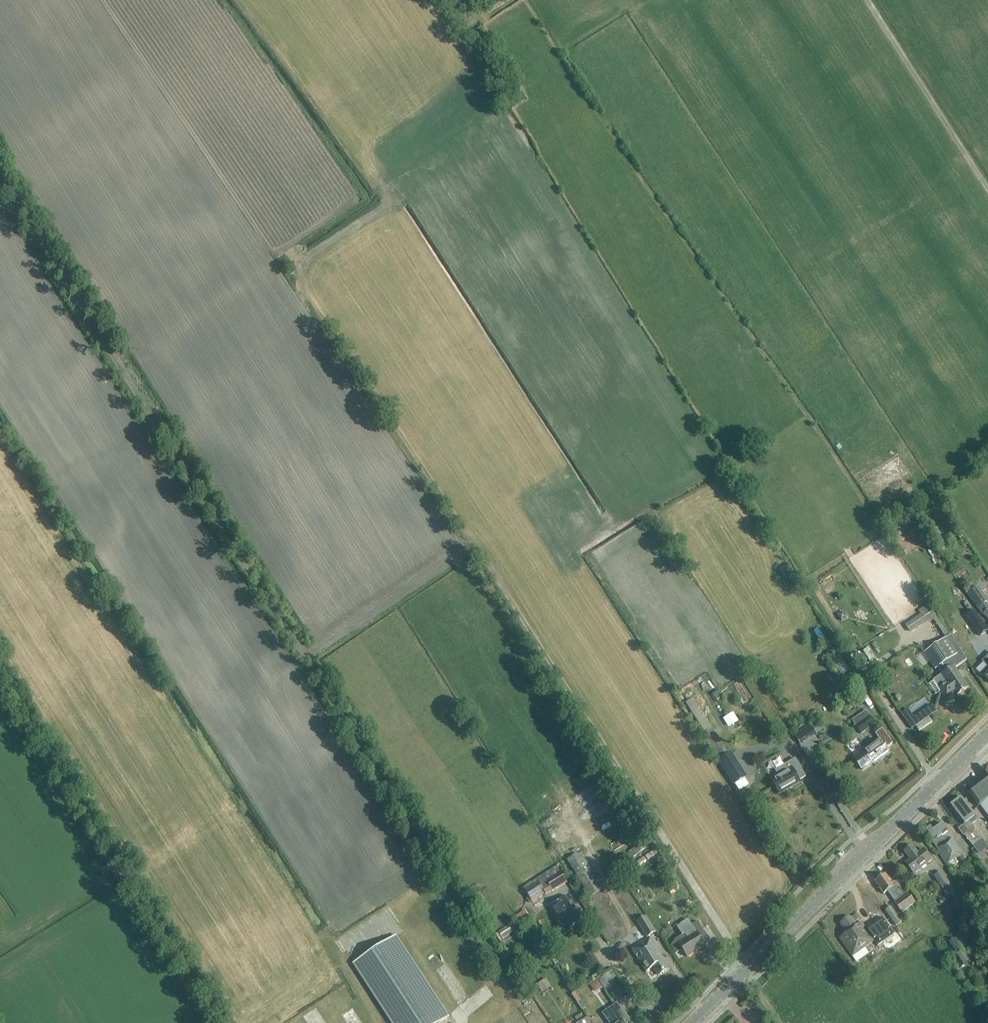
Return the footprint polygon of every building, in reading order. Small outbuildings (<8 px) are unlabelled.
[(785,565),(779,568),(784,576),(790,572),(785,565)] [(800,566),(792,567),(793,575),(802,574),(800,566)] [(984,583),(976,590),(987,604),(987,588),(984,583)] [(910,633),(936,616),(929,605),(919,611),(921,615),(905,625),(910,633)] [(974,611),(966,616),(980,636),(987,630),(974,611)] [(843,612),(838,615),(841,620),(846,617),(843,612)] [(965,659),(980,651),(974,642),(972,643),(968,636),(956,643),(965,659)] [(924,652),(935,670),(957,655),(946,638),(924,652)] [(824,645),(817,649),(819,653),(831,645),(827,639),(822,642),(824,645)] [(957,674),(953,668),(932,682),(945,701),(954,695),(955,697),(967,688),(957,674)] [(713,684),(719,678),(713,672),(707,677),(713,684)] [(713,694),(712,694),(716,700),(722,696),(719,690),(713,694)] [(928,741),(946,733),(941,724),(948,721),(944,712),(920,723),(928,741)] [(861,735),(875,725),(870,717),(856,727),(861,735)] [(875,734),(879,739),(864,750),(864,749),(853,757),(863,770),(872,763),(873,764),(890,751),(887,747),(893,743),(882,729),(875,734)] [(734,785),(747,777),(732,753),(720,760),(734,785)] [(778,775),(770,780),(777,792),(779,795),(801,783),(800,782),(800,781),(806,777),(795,759),(775,770),(777,774),(778,775)] [(985,775),(970,790),(980,801),(985,796),(987,799),(987,779),(985,775)] [(951,808),(963,824),(959,828),(964,835),(965,834),(973,845),(983,838),(972,824),(977,820),(976,816),(963,798),(951,808)] [(960,856),(962,855),(964,853),(954,840),(949,841),(947,843),(941,836),(947,832),(941,824),(933,830),(931,828),(924,833),(931,842),(939,852),(938,852),(940,855),(947,865),(949,864),(948,863),(958,856),(958,857),(960,856)] [(933,861),(929,855),(924,849),(918,853),(912,846),(904,852),(907,855),(910,860),(906,864),(913,875),(933,861)] [(599,881),(580,851),(567,860),(590,897),(601,890),(597,883),(599,881)] [(645,858),(636,864),(638,867),(646,861),(645,858)] [(557,866),(523,887),(532,902),(545,894),(546,895),(552,891),(553,892),(558,889),(567,883),(561,873),(564,871),(560,864),(557,866)] [(950,867),(943,872),(952,884),(959,879),(950,867)] [(950,884),(942,871),(934,876),(943,888),(950,884)] [(901,914),(914,904),(907,895),(906,896),(897,885),(894,887),(884,875),(874,883),(884,895),(887,892),(896,903),(894,905),(901,914)] [(960,880),(953,885),(960,895),(967,890),(960,880)] [(641,904),(648,898),(639,888),(633,894),(641,904)] [(575,922),(578,920),(563,896),(547,907),(558,923),(564,919),(570,928),(576,924),(575,922)] [(899,919),(890,907),(885,911),(894,922),(899,919)] [(522,912),(515,917),(520,925),(530,918),(524,910),(522,912)] [(656,932),(646,917),(637,922),(647,938),(656,932)] [(853,957),(874,942),(862,924),(856,928),(850,919),(841,925),(847,934),(841,939),(853,957)] [(676,941),(671,948),(675,954),(682,950),(687,959),(704,948),(698,938),(705,934),(698,923),(692,926),(688,920),(677,927),(683,937),(676,941)] [(877,938),(885,949),(894,943),(886,932),(877,938)] [(354,962),(393,1022),(438,1022),(446,1018),(394,937),(354,962)] [(658,978),(667,972),(662,963),(663,962),(649,940),(631,951),(646,973),(652,969),(658,978)] [(961,964),(969,960),(956,940),(947,945),(956,959),(957,958),(961,964)] [(966,947),(972,958),(981,953),(984,959),(987,957),(987,956),(979,940),(966,947)] [(612,970),(603,976),(604,977),(607,983),(616,977),(612,970)] [(598,981),(591,986),(593,990),(598,991),(602,988),(598,981)] [(585,987),(581,990),(586,999),(590,997),(585,987)] [(518,1022),(544,1022),(530,1001),(511,1013),(518,1022)] [(603,1014),(605,1018),(609,1022),(624,1022),(629,1020),(618,1003),(603,1014)] [(586,1022),(602,1022),(595,1013),(585,1020),(586,1022)]
